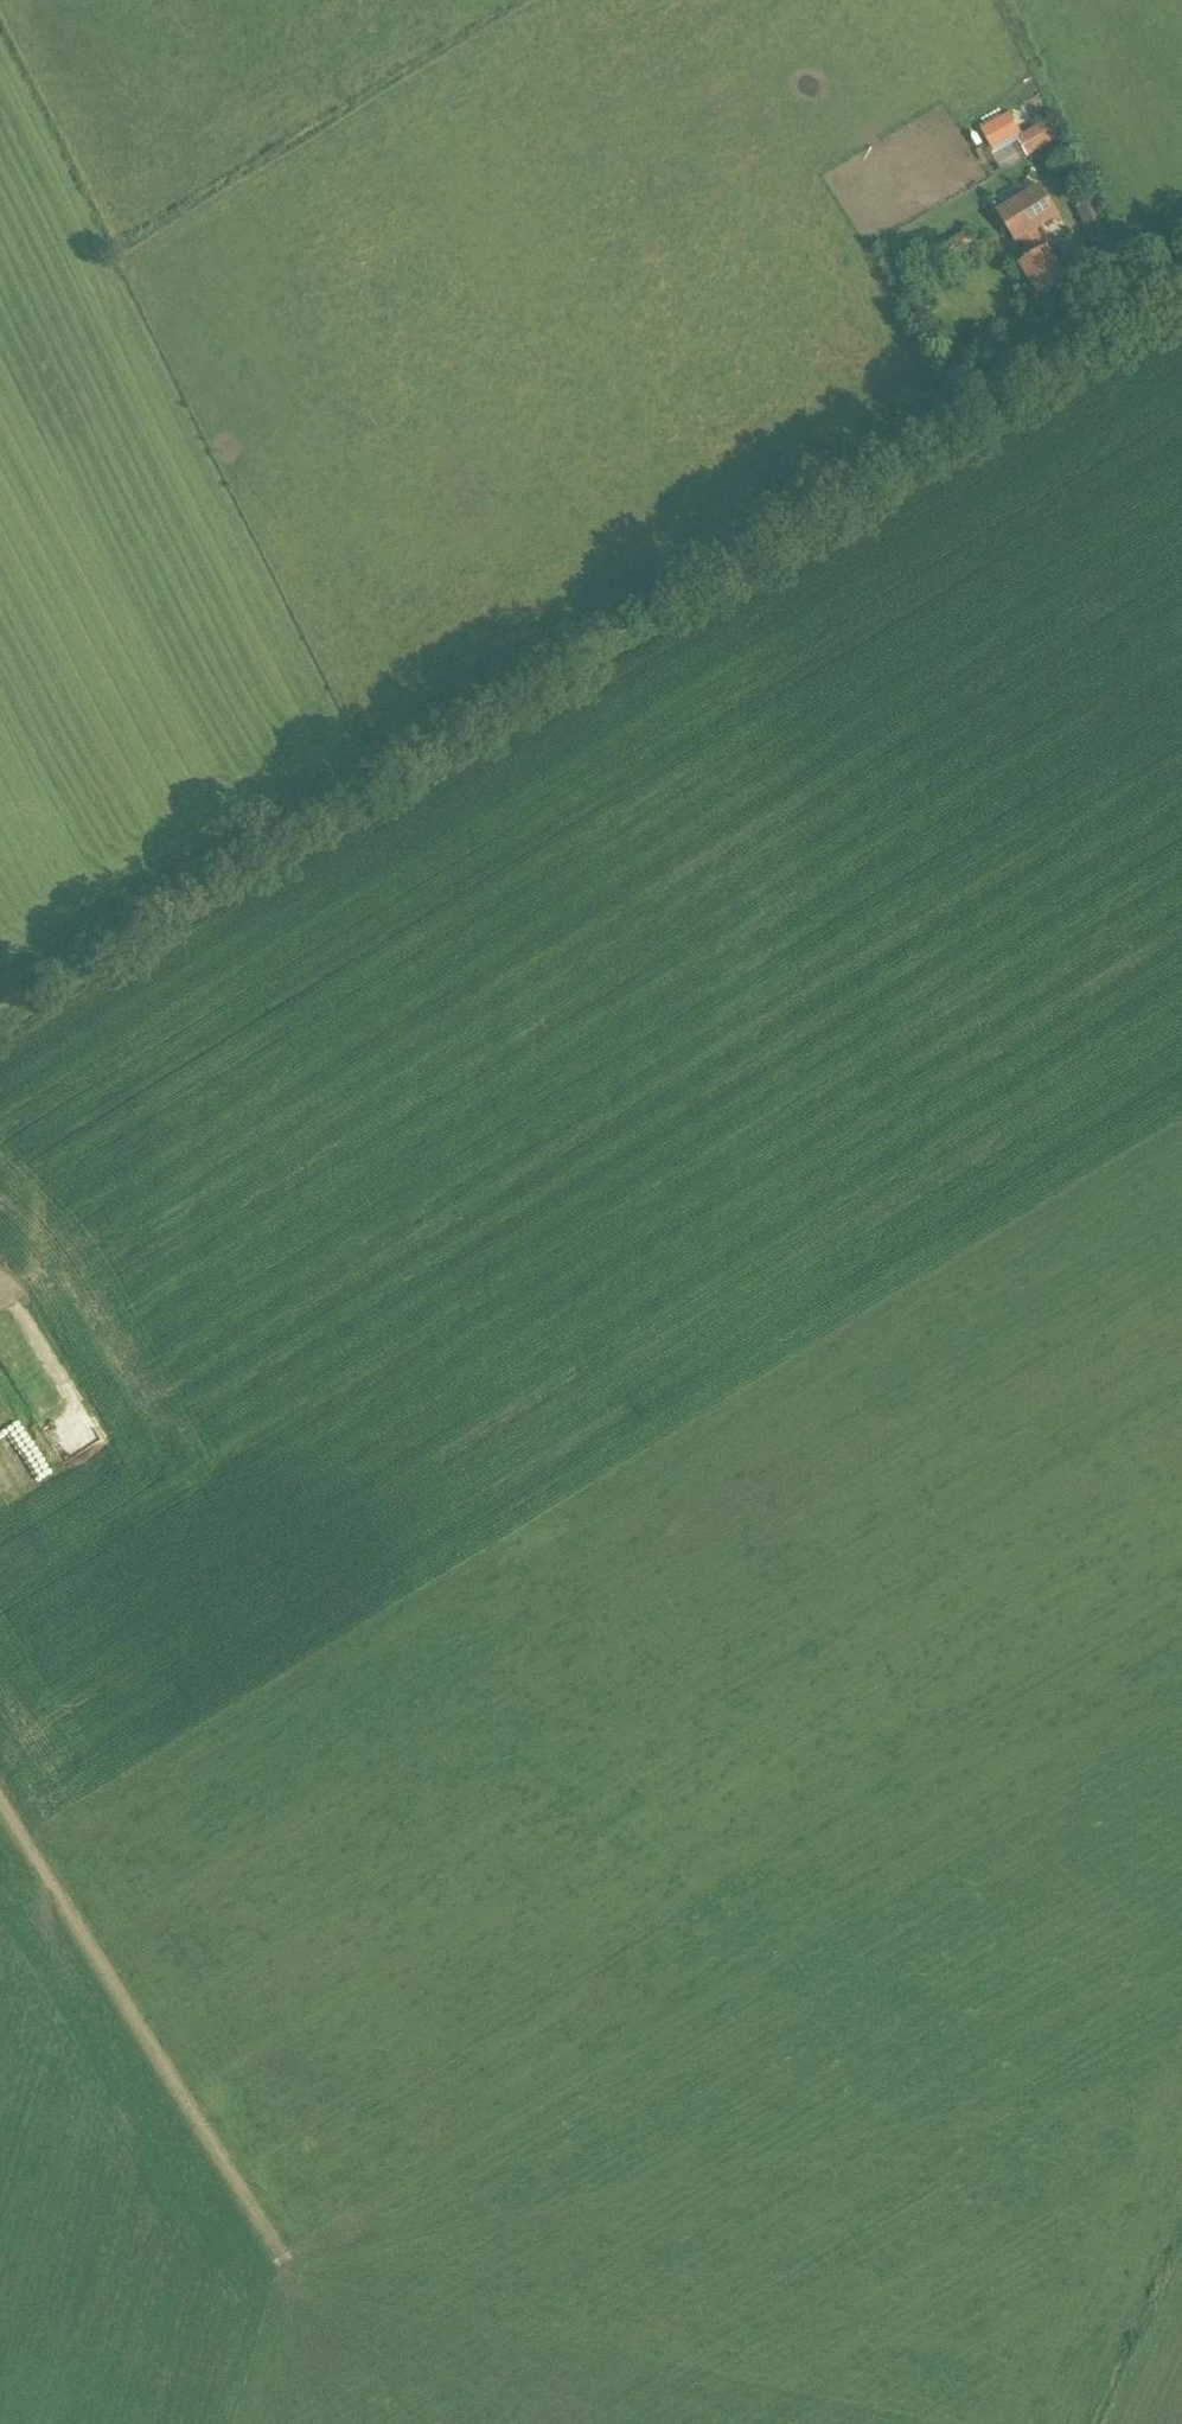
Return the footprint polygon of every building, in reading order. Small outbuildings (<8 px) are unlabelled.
[(1017,134),(1020,135),(1022,134),(1010,112),(980,128),(992,149),(1015,136),(1017,134)] [(1020,135),(1016,137),(1027,157),(1060,139),(1048,119),(1022,134),(1020,135)] [(1047,248),(1037,232),(1060,218),(1040,184),(994,212),(1014,245),(1020,241),(1031,258),(1020,265),(1039,297),(1067,280),(1047,248)] [(1096,198),(1092,189),(1076,196),(1081,207),(1076,209),(1092,245),(1114,235),(1097,198),(1096,198)]
